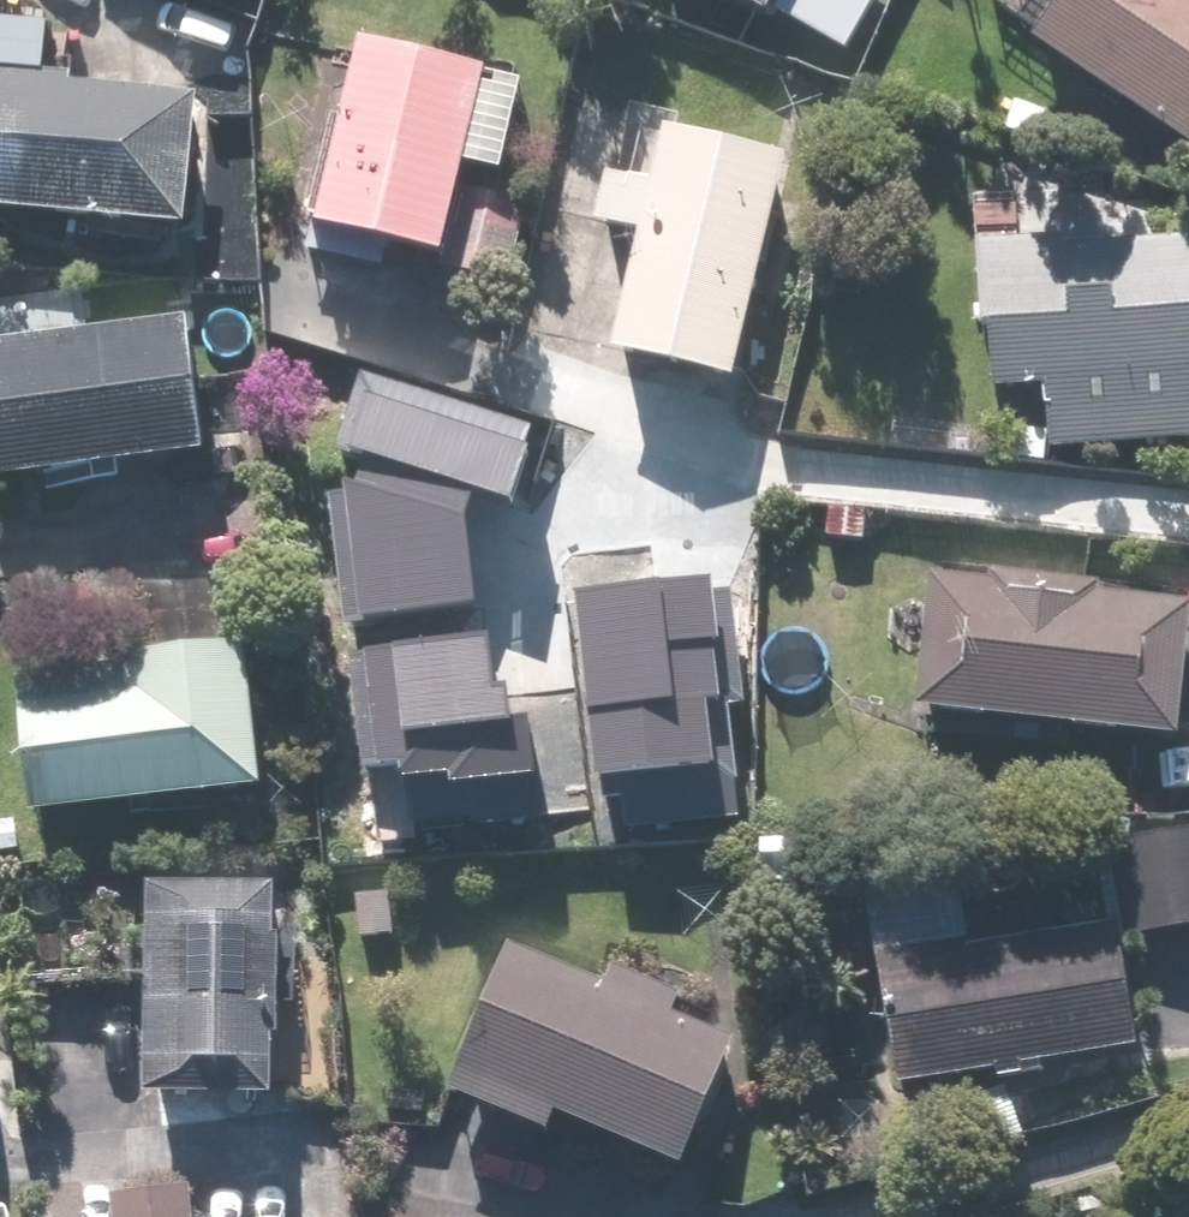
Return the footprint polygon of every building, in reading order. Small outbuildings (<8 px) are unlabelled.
[(758,32),(777,0),(703,0),(758,32)] [(1024,45),(1188,161),(1188,0),(1056,0),(1024,45)] [(431,272),(478,82),(350,51),(303,241),(431,272)] [(176,243),(190,111),(65,98),(66,88),(0,81),(0,225),(176,243)] [(780,166),(651,137),(638,194),(599,185),(587,239),(626,248),(598,369),(727,399),(780,166)] [(970,253),(979,390),(1034,386),(1038,447),(1188,437),(1188,239),(970,253)] [(196,468),(179,331),(0,352),(0,492),(196,468)] [(370,373),(348,440),(381,451),(373,477),(340,480),(353,615),(470,604),(458,477),(503,492),(526,424),(370,373)] [(914,582),(899,717),(1163,747),(1178,612),(1083,601),(1084,593),(975,581),(974,589),(914,582)] [(632,782),(636,813),(740,801),(727,685),(699,688),(697,663),(681,665),(677,625),(661,627),(659,607),(591,615),(611,785),(632,782)] [(360,644),(374,759),(405,755),(413,820),(585,798),(577,734),(499,744),(485,629),(360,644)] [(9,682),(23,824),(254,801),(240,659),(9,682)] [(1115,940),(1188,928),(1188,830),(1099,844),(1115,940)] [(272,897),(136,895),(132,1112),(269,1114),(272,897)] [(862,955),(886,1092),(1130,1050),(1108,924),(960,949),(958,939),(862,955)] [(583,983),(492,950),(438,1097),(532,1131),(538,1116),(679,1167),(723,1045),(661,1022),(670,998),(588,968),(583,983)] [(103,1201),(104,1216),(181,1216),(179,1194),(103,1201)]
